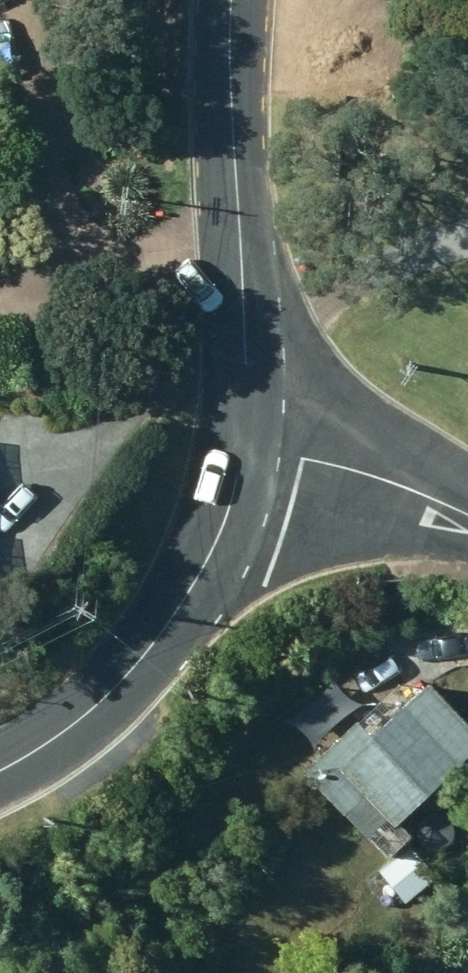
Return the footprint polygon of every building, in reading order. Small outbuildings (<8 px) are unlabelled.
[(455,202),(467,231),(467,196),(455,202)] [(467,763),(467,724),(430,685),(373,740),(358,724),(306,774),(392,862),(415,840),(402,827),(467,763)]
